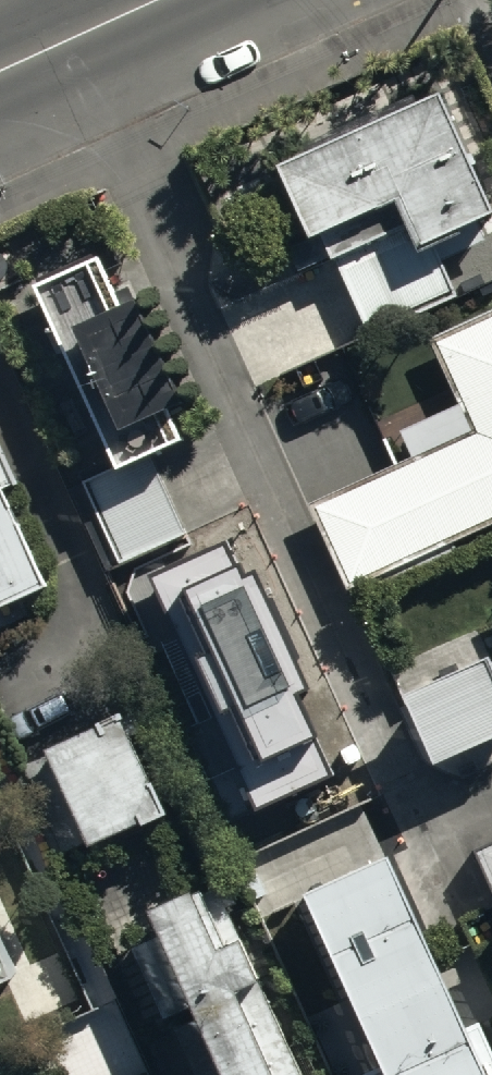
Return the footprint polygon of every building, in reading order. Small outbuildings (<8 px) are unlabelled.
[(431,94),(265,170),(301,248),(318,240),(364,340),(459,297),(433,241),(487,216),(431,94)] [(129,300),(113,307),(92,259),(24,289),(104,470),(77,482),(113,565),(182,535),(147,454),(179,440),(166,411),(176,406),(129,300)] [(303,510),(344,593),(491,525),(491,310),(424,342),(454,407),(394,435),(407,463),(303,510)] [(37,585),(0,503),(0,602),(37,585)] [(484,668),(480,660),(395,698),(427,767),(491,737),(491,665),(484,668)] [(120,717),(40,754),(80,848),(130,825),(132,829),(164,814),(120,717)] [(295,893),(375,1068),(361,1074),(491,1074),(491,1019),(456,1035),(378,856),(295,893)] [(146,909),(166,950),(143,960),(198,1074),(304,1074),(239,938),(215,949),(190,890),(146,909)] [(12,969),(0,943),(0,974),(12,969)]
